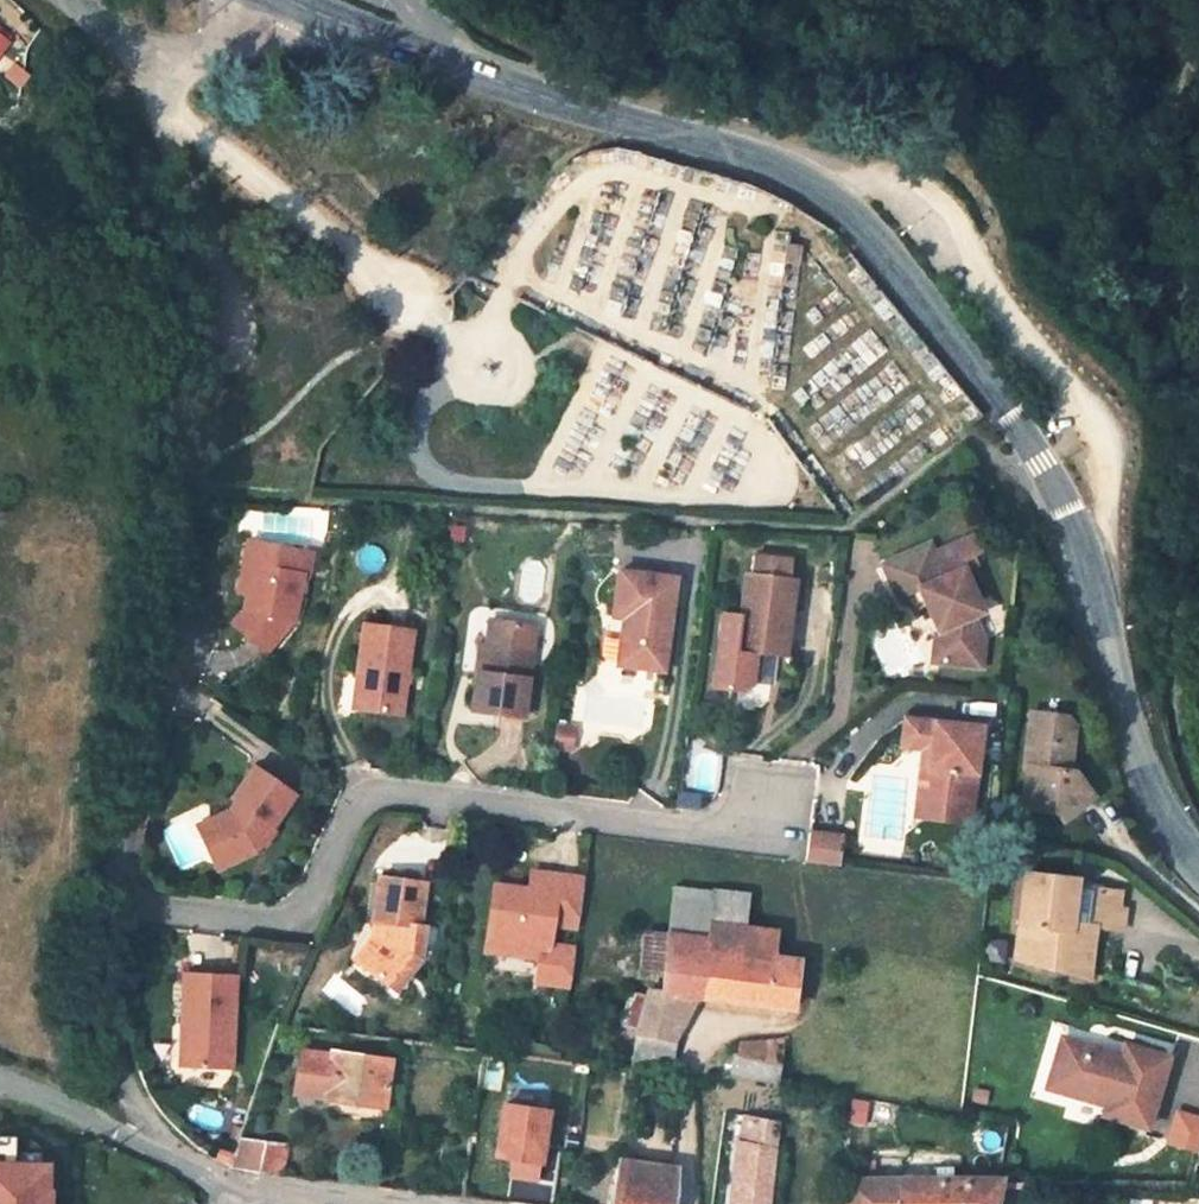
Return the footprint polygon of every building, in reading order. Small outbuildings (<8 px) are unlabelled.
[(10,45),(0,37),(0,56),(10,45)] [(803,248),(790,246),(788,263),(801,266),(803,248)] [(195,514),(213,515),(215,498),(196,497),(195,514)] [(248,540),(237,539),(233,568),(244,570),(248,540)] [(294,547),(248,540),(244,570),(238,609),(225,621),(259,649),(292,617),(299,571),(290,569),(294,547)] [(302,549),(294,547),(290,569),(299,571),(302,549)] [(935,636),(931,666),(976,673),(979,644),(968,622),(978,617),(968,596),(957,573),(940,581),(924,547),(881,567),(899,602),(918,593),(931,621),(937,618),(944,632),(935,636)] [(784,559),(746,554),(744,573),(782,577),(784,559)] [(614,627),(609,665),(658,672),(670,576),(611,568),(606,615),(622,618),(620,627),(614,627)] [(758,657),(764,648),(778,650),(788,578),(782,577),(744,573),(738,572),(733,613),(728,652),(755,656),(758,657)] [(728,652),(733,613),(712,611),(703,689),(750,695),(755,656),(728,652)] [(355,614),(347,672),(358,673),(354,701),(393,706),(404,620),(355,614)] [(469,666),(463,706),(515,713),(528,622),(483,615),(476,667),(469,666)] [(777,659),(778,650),(764,648),(758,657),(777,659)] [(354,701),(358,673),(347,672),(343,700),(354,701)] [(1023,807),(1055,811),(1061,824),(1098,807),(1083,775),(1062,772),(1064,751),(1071,746),(1073,724),(1063,712),(1029,708),(1022,766),(1028,767),(1023,807)] [(896,746),(916,749),(920,723),(900,720),(896,746)] [(568,726),(547,723),(544,745),(565,748),(568,726)] [(924,750),(917,803),(963,810),(975,731),(920,723),(916,749),(924,750)] [(963,810),(917,803),(924,750),(916,749),(908,818),(920,821),(960,826),(963,810)] [(717,790),(723,757),(697,752),(691,786),(717,790)] [(223,808),(209,816),(215,825),(199,835),(218,868),(247,851),(289,792),(246,763),(226,792),(231,796),(223,808)] [(199,835),(215,825),(209,816),(193,825),(199,835)] [(839,826),(807,822),(802,862),(834,866),(839,826)] [(524,867),(521,885),(547,889),(549,870),(524,867)] [(574,928),(581,874),(573,873),(549,870),(547,889),(521,885),(486,880),(480,932),(497,934),(495,949),(531,955),(528,978),(566,984),(572,944),(540,939),(541,924),(566,927),(574,928)] [(1020,870),(1015,940),(1027,941),(1026,957),(1092,967),(1095,935),(1087,934),(1088,919),(1123,922),(1124,903),(1115,902),(1116,887),(1072,883),(1072,873),(1020,870)] [(374,874),(368,919),(379,920),(377,936),(384,937),(384,941),(369,958),(367,974),(391,992),(420,958),(424,927),(415,926),(421,881),(374,874)] [(742,892),(673,883),(666,930),(705,934),(707,920),(738,925),(742,892)] [(377,936),(379,920),(368,919),(366,942),(350,962),(367,974),(369,958),(384,941),(384,937),(377,936)] [(705,934),(666,930),(661,990),(694,994),(791,1006),(797,958),(791,957),(770,954),(773,929),(738,925),(707,920),(705,934)] [(495,949),(497,934),(480,932),(478,947),(495,949)] [(1026,957),(1027,941),(1015,940),(1014,956),(1026,957)] [(178,971),(176,1026),(185,1026),(183,1069),(226,1069),(229,975),(178,971)] [(639,1025),(636,1035),(669,1041),(694,994),(661,990),(648,988),(647,993),(639,1025)] [(628,989),(620,1019),(639,1025),(647,993),(628,989)] [(183,1069),(185,1026),(176,1026),(173,1068),(183,1069)] [(668,1070),(673,1041),(669,1041),(636,1035),(630,1065),(668,1070)] [(783,1037),(737,1041),(730,1071),(778,1081),(778,1077),(783,1037)] [(1079,1042),(1060,1037),(1046,1092),(1105,1108),(1103,1117),(1145,1128),(1164,1058),(1124,1047),(1122,1054),(1107,1051),(1106,1055),(1078,1048),(1079,1042)] [(294,1088),(325,1094),(331,1054),(299,1050),(294,1088)] [(331,1051),(331,1054),(325,1094),(325,1095),(383,1103),(389,1059),(331,1051)] [(1198,1145),(1198,1109),(1180,1104),(1171,1137),(1198,1145)] [(504,1147),(510,1111),(473,1105),(467,1141),(504,1147)] [(746,1141),(749,1115),(740,1113),(737,1140),(746,1141)] [(737,1140),(731,1203),(769,1203),(777,1120),(749,1115),(746,1141),(737,1140)] [(234,1148),(230,1160),(228,1166),(227,1167),(279,1174),(285,1144),(237,1137),(234,1148)] [(222,1142),(218,1154),(230,1160),(234,1148),(222,1142)] [(59,1156),(0,1156),(0,1203),(59,1203),(59,1156)] [(619,1157),(612,1203),(671,1203),(673,1192),(674,1176),(674,1166),(619,1157)] [(897,1176),(844,1176),(845,1183),(845,1203),(897,1203),(897,1176)] [(953,1177),(897,1176),(897,1203),(948,1203),(953,1177)] [(998,1177),(953,1177),(948,1203),(994,1203),(998,1177)]
